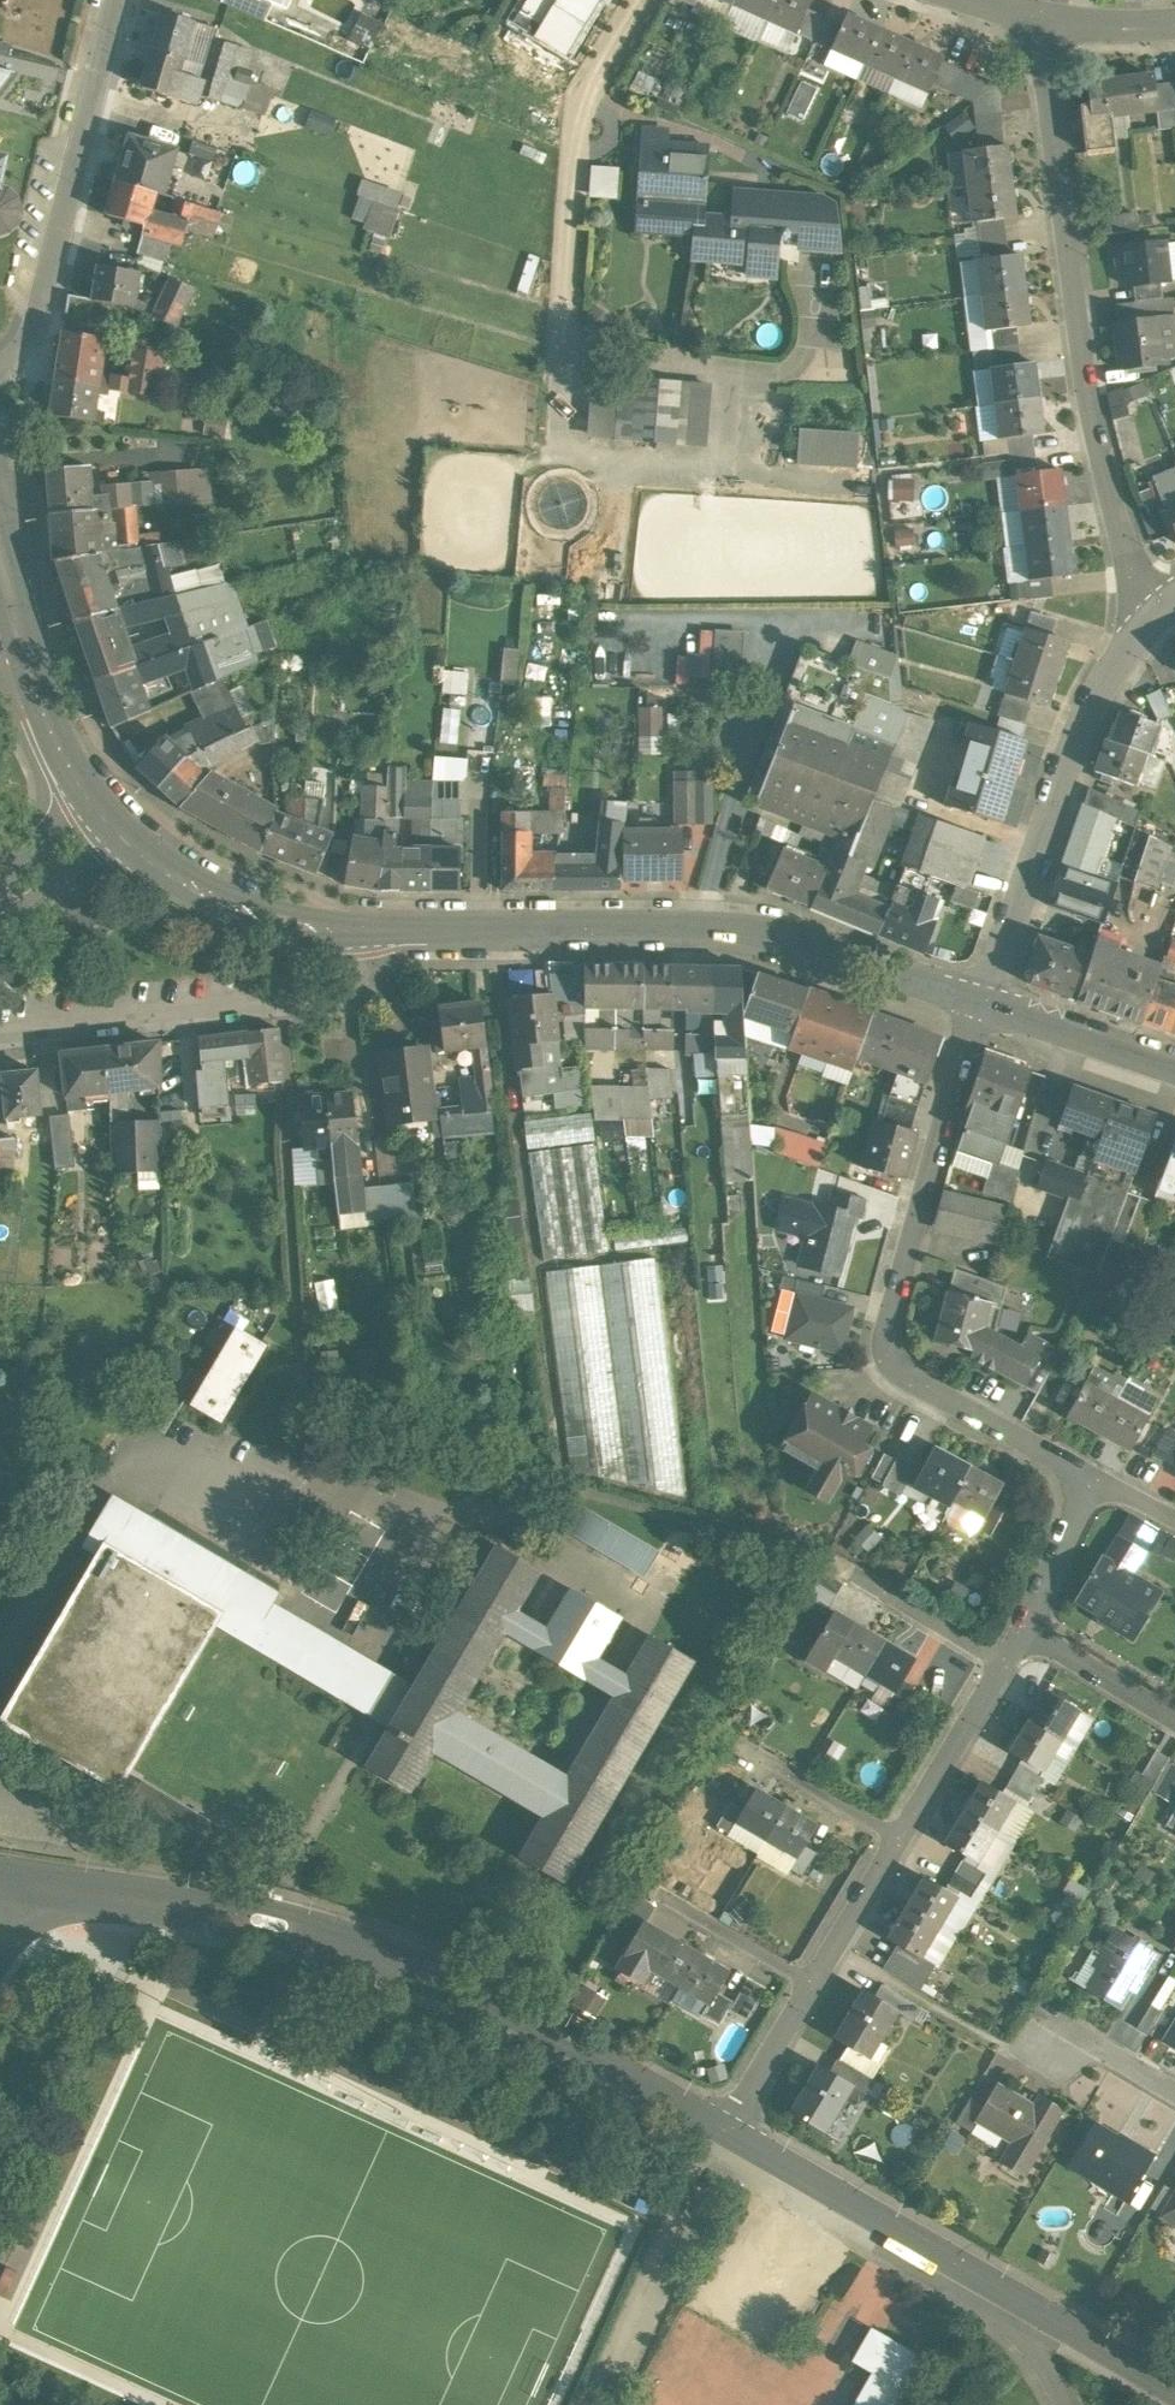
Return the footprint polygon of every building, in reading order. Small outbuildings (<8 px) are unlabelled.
[(221,1),(263,19),(271,1),(267,0),(221,0),(221,1)] [(520,12),(541,24),(535,33),(566,51),(597,0),(527,0),(520,12)] [(730,6),(762,20),(771,0),(733,0),(730,6)] [(762,20),(794,34),(806,10),(811,0),(771,0),(762,20)] [(819,16),(806,10),(795,33),(809,39),(819,16)] [(379,20),(365,13),(357,30),(352,40),(367,47),(379,20)] [(193,24),(165,15),(153,52),(185,61),(187,55),(189,46),(187,45),(193,24)] [(878,30),(846,15),(842,26),(831,49),(830,51),(862,65),(878,30)] [(827,19),(816,42),(831,49),(842,26),(827,19)] [(878,30),(862,65),(893,79),(909,44),(878,30)] [(9,57),(13,42),(0,39),(0,55),(9,57)] [(234,46),(216,41),(208,68),(207,70),(225,76),(234,46)] [(942,58),(909,44),(893,79),(926,94),(930,85),(940,61),(942,58)] [(225,76),(224,79),(251,88),(257,72),(249,69),(253,52),(234,46),(225,76)] [(185,61),(153,52),(142,89),(171,98),(177,75),(180,76),(182,68),(185,61)] [(194,57),(187,55),(185,61),(192,63),(194,57)] [(192,63),(185,61),(182,68),(190,70),(192,63)] [(958,69),(940,61),(930,85),(947,93),(947,92),(958,69)] [(190,70),(182,68),(180,76),(177,75),(171,98),(198,106),(200,97),(199,97),(207,70),(208,68),(192,63),(190,70)] [(14,72),(0,68),(0,91),(14,72)] [(958,69),(947,92),(961,98),(971,75),(958,69)] [(225,76),(207,70),(199,97),(200,97),(217,102),(218,98),(224,79),(225,76)] [(996,85),(971,75),(961,98),(972,103),(996,85)] [(1139,78),(1120,81),(1124,114),(1156,110),(1153,86),(1152,75),(1138,76),(1139,78)] [(224,79),(218,98),(262,112),(267,95),(251,88),(224,79)] [(1100,82),(1086,84),(1088,105),(1078,106),(1084,154),(1113,150),(1109,116),(1124,114),(1120,81),(1100,83),(1100,82)] [(1172,84),(1153,86),(1156,110),(1174,108),(1172,84)] [(996,85),(972,103),(973,116),(999,112),(996,85)] [(338,119),(313,112),(308,129),(333,137),(338,119)] [(999,112),(973,116),(975,130),(1001,127),(999,112)] [(1001,127),(975,130),(977,149),(1003,146),(1001,127)] [(662,129),(651,129),(647,132),(646,143),(665,144),(665,134),(662,129)] [(145,142),(129,137),(124,155),(121,165),(117,180),(154,191),(162,194),(170,168),(175,151),(159,146),(159,144),(146,140),(145,142)] [(191,152),(216,160),(220,149),(195,141),(191,152)] [(646,143),(643,143),(638,209),(671,212),(673,212),(674,205),(705,207),(709,147),(665,144),(646,143)] [(977,149),(962,151),(965,170),(969,170),(971,186),(1010,181),(1006,146),(1003,146),(977,149)] [(116,152),(113,162),(121,165),(124,155),(116,152)] [(7,235),(15,229),(19,220),(19,210),(16,202),(9,195),(0,191),(7,164),(0,163),(0,238),(7,235)] [(619,198),(620,166),(592,165),(591,197),(619,198)] [(180,171),(170,168),(162,194),(172,197),(180,171)] [(154,191),(117,180),(107,214),(118,218),(116,224),(132,228),(134,223),(143,225),(144,226),(149,211),(154,191)] [(373,201),(398,209),(403,193),(361,180),(356,196),(373,201)] [(971,186),(967,187),(969,207),(974,207),(976,220),(971,221),(971,223),(977,222),(1002,219),(1015,217),(1010,181),(971,186)] [(733,218),(704,215),(705,207),(674,205),(673,212),(671,212),(669,233),(693,235),(691,260),(748,265),(747,276),(770,277),(771,263),(776,263),(778,238),(789,230),(800,231),(799,248),(839,251),(839,250),(834,205),(823,198),(735,192),(733,218)] [(218,210),(178,198),(172,216),(188,221),(186,229),(196,232),(202,230),(211,233),(218,210)] [(398,209),(373,201),(364,229),(394,238),(403,210),(398,209)] [(172,218),(149,211),(144,226),(143,225),(142,233),(170,241),(181,245),(186,229),(188,221),(172,216),(172,218)] [(1136,216),(1093,221),(1095,236),(1138,231),(1136,216)] [(1002,219),(977,222),(979,241),(1004,238),(1002,219)] [(170,241),(142,233),(136,253),(164,261),(170,241)] [(1004,238),(979,241),(981,260),(1007,257),(1004,238)] [(1162,241),(1123,247),(1128,286),(1133,286),(1160,282),(1168,281),(1162,241)] [(981,260),(976,261),(978,280),(984,279),(986,295),(1024,290),(1020,255),(1007,257),(981,260)] [(138,272),(97,265),(92,298),(91,300),(98,301),(132,307),(138,272)] [(192,287),(170,277),(153,316),(175,326),(192,287)] [(1160,282),(1133,286),(1135,301),(1162,298),(1160,282)] [(986,295),(980,296),(982,314),(988,314),(990,330),(1015,327),(1028,325),(1024,290),(986,295)] [(92,298),(68,294),(65,313),(67,314),(80,316),(98,302),(98,301),(91,300),(92,298)] [(1135,301),(1116,304),(1118,322),(1155,318),(1172,315),(1170,297),(1135,301)] [(132,307),(98,301),(98,302),(80,316),(67,314),(66,315),(117,323),(118,321),(132,307)] [(602,332),(613,317),(595,304),(584,319),(602,332)] [(1118,322),(1113,323),(1120,369),(1161,364),(1155,318),(1118,322)] [(990,330),(989,330),(992,349),(1018,346),(1015,327),(990,330)] [(103,338),(62,331),(54,379),(95,386),(98,371),(103,338)] [(1018,346),(992,349),(994,369),(1021,365),(1019,346),(1018,346)] [(159,356),(133,351),(128,378),(126,392),(152,396),(155,383),(159,356)] [(175,359),(159,356),(155,383),(171,385),(176,382),(179,363),(175,359)] [(994,369),(989,370),(992,389),(997,388),(999,403),(1038,398),(1033,364),(1021,365),(994,369)] [(112,374),(98,371),(95,386),(109,389),(112,375),(112,374)] [(128,378),(112,375),(109,389),(126,392),(128,378)] [(681,383),(618,378),(612,438),(677,444),(681,383)] [(95,386),(54,379),(49,414),(90,419),(95,386)] [(1145,397),(1141,384),(1121,391),(1120,388),(1104,393),(1112,420),(1127,416),(1123,404),(1145,397)] [(707,386),(690,385),(686,442),(703,444),(707,386)] [(999,403),(994,404),(996,423),(1001,422),(1003,436),(998,437),(998,439),(1006,438),(1031,435),(1043,434),(1038,398),(999,403)] [(858,435),(800,432),(798,463),(856,467),(858,435)] [(1031,435),(1006,438),(1008,453),(1032,450),(1031,435)] [(1035,457),(1009,461),(1010,475),(1036,473),(1037,473),(1035,457)] [(80,468),(47,471),(50,513),(84,510),(83,499),(80,468)] [(1037,473),(1036,473),(1010,475),(1011,478),(1016,477),(1018,495),(1023,495),(1025,510),(1064,506),(1060,470),(1037,473)] [(1154,483),(1151,489),(1160,509),(1164,508),(1163,506),(1174,502),(1174,475),(1154,483)] [(894,501),(916,500),(915,476),(893,477),(894,501)] [(105,497),(83,499),(84,510),(92,510),(116,508),(133,506),(132,488),(104,491),(105,497)] [(1163,506),(1164,508),(1174,535),(1174,502),(1163,506)] [(133,506),(116,508),(119,545),(136,544),(133,506)] [(1025,510),(1020,511),(1022,530),(1027,529),(1029,544),(1068,539),(1064,506),(1025,510)] [(84,510),(50,513),(54,561),(96,554),(92,510),(84,510)] [(1029,544),(1024,545),(1026,564),(1031,563),(1033,577),(1028,578),(1028,580),(1049,578),(1072,575),(1068,539),(1029,544)] [(178,542),(140,548),(145,569),(165,566),(182,564),(181,558),(178,542)] [(96,554),(54,561),(75,620),(116,610),(103,574),(96,554)] [(222,563),(180,573),(185,594),(227,584),(222,563)] [(165,566),(145,569),(148,578),(166,574),(165,566)] [(148,578),(119,585),(114,571),(103,574),(116,610),(159,600),(174,596),(166,574),(148,578)] [(1028,580),(1023,581),(1026,600),(1052,597),(1049,578),(1028,580)] [(174,596),(159,600),(165,616),(171,635),(177,652),(181,650),(246,628),(230,583),(227,584),(185,594),(174,596)] [(560,614),(559,593),(538,594),(539,614),(560,614)] [(159,600),(116,610),(121,627),(165,616),(159,600)] [(116,610),(75,620),(96,680),(135,666),(130,655),(129,649),(121,627),(116,610)] [(1057,620),(1031,612),(1026,630),(1051,638),(1057,620)] [(246,628),(181,650),(186,667),(189,674),(176,680),(182,695),(257,662),(246,628)] [(745,661),(745,630),(716,629),(715,661),(745,661)] [(1051,638),(1026,630),(1016,661),(1058,674),(1067,643),(1051,638)] [(171,635),(129,649),(130,655),(135,666),(177,652),(171,635)] [(830,724),(892,747),(894,747),(897,742),(905,721),(898,657),(856,641),(848,663),(802,647),(780,706),(791,710),(830,724)] [(177,652),(135,666),(139,680),(140,683),(186,667),(181,650),(177,652)] [(519,651),(505,650),(500,683),(514,686),(519,651)] [(1058,674),(1016,661),(1006,694),(1031,702),(1048,707),(1058,674)] [(139,680),(135,666),(96,680),(112,727),(150,710),(140,683),(139,680)] [(470,673),(446,670),(443,692),(469,694),(470,673)] [(227,706),(217,688),(199,697),(212,723),(230,714),(227,706)] [(1159,689),(1145,696),(1156,717),(1162,720),(1172,715),(1159,689)] [(1031,702),(1006,694),(999,717),(1000,717),(1026,725),(1031,702)] [(234,703),(227,706),(230,714),(238,710),(234,703)] [(212,723),(186,736),(172,746),(186,758),(234,734),(247,728),(238,710),(230,714),(212,723)] [(661,710),(638,710),(638,738),(662,738),(661,710)] [(830,724),(791,710),(757,797),(807,821),(823,785),(810,780),(830,724)] [(1159,725),(1118,711),(1113,724),(1116,725),(1110,742),(1145,754),(1148,755),(1159,725)] [(932,721),(908,712),(905,721),(897,742),(922,750),(932,721)] [(1026,725),(1000,717),(996,731),(1021,739),(1026,725)] [(892,747),(830,724),(810,780),(823,785),(807,821),(839,836),(833,851),(847,855),(871,798),(892,747)] [(996,731),(971,724),(965,743),(970,744),(964,766),(1012,780),(1024,740),(1021,739),(996,731)] [(247,728),(234,734),(241,749),(258,741),(251,726),(247,728)] [(234,734),(186,758),(202,772),(212,763),(241,749),(234,734)] [(163,738),(137,767),(158,787),(186,758),(172,746),(163,738)] [(1110,742),(1105,740),(1094,772),(1102,775),(1111,778),(1134,785),(1135,781),(1145,754),(1110,742)] [(894,747),(873,799),(893,805),(898,806),(922,750),(897,742),(894,747)] [(1154,789),(1166,763),(1148,755),(1145,754),(1135,781),(1154,789)] [(370,758),(344,756),(343,777),(369,778),(370,758)] [(186,758),(158,787),(181,807),(208,777),(202,772),(186,758)] [(212,763),(202,772),(208,777),(212,774),(217,769),(212,763)] [(1012,780),(964,766),(957,789),(952,788),(946,807),(1000,823),(1012,780)] [(276,808),(212,774),(208,777),(181,807),(195,815),(261,851),(276,813),(276,808)] [(712,822),(712,783),(694,783),(694,774),(673,774),(673,822),(712,822)] [(1111,778),(1102,775),(1100,780),(1109,784),(1111,778)] [(404,782),(387,781),(386,786),(384,817),(413,817),(430,816),(430,798),(431,791),(432,783),(404,782)] [(386,786),(366,784),(362,839),(382,844),(383,832),(384,817),(386,786)] [(1139,812),(1089,788),(1088,790),(1083,804),(1112,817),(1134,827),(1139,812)] [(459,791),(431,791),(430,798),(430,816),(459,816),(459,791)] [(305,799),(293,798),(292,813),(296,813),(293,820),(304,825),(305,804),(305,799)] [(873,799),(871,798),(847,855),(860,860),(859,865),(870,868),(893,805),(873,799)] [(598,855),(556,855),(553,867),(553,890),(619,889),(618,867),(627,802),(603,799),(598,855)] [(318,804),(305,804),(304,825),(316,829),(318,824),(318,804)] [(1112,817),(1083,804),(1063,865),(1092,875),(1112,817)] [(527,811),(503,811),(503,832),(527,832),(527,811)] [(581,811),(564,811),(561,827),(580,828),(581,811)] [(293,820),(276,813),(261,851),(289,862),(304,825),(293,820)] [(985,838),(920,815),(904,859),(907,860),(905,866),(931,876),(947,881),(967,888),(985,838)] [(430,816),(413,817),(413,848),(430,848),(430,827),(430,816)] [(638,832),(624,832),(624,880),(679,880),(679,832),(658,832),(658,820),(638,820),(638,832)] [(776,825),(772,837),(792,843),(797,825),(793,824),(792,829),(776,825)] [(316,829),(304,825),(289,862),(317,873),(332,835),(316,829)] [(450,827),(430,827),(430,848),(459,848),(459,832),(451,832),(450,827)] [(394,833),(383,832),(382,844),(382,848),(394,848),(394,833)] [(527,832),(503,832),(504,890),(553,890),(553,867),(556,855),(527,855),(527,832)] [(1149,836),(1133,882),(1156,890),(1159,883),(1174,889),(1174,850),(1149,836)] [(362,839),(350,837),(344,885),(376,890),(382,848),(382,844),(362,839)] [(784,843),(766,887),(768,889),(811,907),(819,883),(826,867),(796,855),(799,849),(784,843)] [(394,848),(382,848),(376,890),(430,890),(430,848),(413,848),(394,848)] [(459,848),(430,848),(430,890),(459,890),(459,848)] [(847,855),(833,851),(826,867),(819,883),(811,907),(877,934),(886,913),(846,897),(854,875),(859,865),(860,860),(847,855)] [(1063,865),(1062,865),(1048,904),(1102,922),(1116,883),(1063,865)] [(896,890),(854,875),(846,897),(886,913),(888,914),(896,890)] [(924,896),(898,887),(896,890),(888,914),(886,913),(877,934),(922,953),(942,897),(947,881),(931,876),(924,896)] [(967,888),(947,881),(942,897),(971,908),(977,892),(967,888)] [(1119,943),(1098,936),(1091,955),(1076,1000),(1141,1022),(1155,981),(1160,968),(1116,952),(1119,943)] [(1091,955),(1037,937),(1024,974),(1029,984),(1076,1000),(1091,955)] [(1172,943),(1167,958),(1174,961),(1174,944),(1172,943)] [(1163,956),(1160,967),(1174,970),(1174,969),(1174,961),(1167,958),(1163,956)] [(571,965),(548,965),(551,995),(552,995),(555,1018),(574,1016),(572,965),(571,965)] [(584,1007),(584,965),(572,965),(574,1016),(584,1015),(584,1007)] [(614,965),(584,965),(584,1007),(598,1007),(598,1030),(614,1030),(614,965)] [(642,966),(614,965),(614,1030),(631,1030),(631,1007),(643,1007),(642,966)] [(672,966),(642,966),(643,1007),(644,1008),(644,1030),(659,1030),(659,1009),(672,1009),(672,1008),(672,983),(672,966)] [(712,967),(672,966),(672,1008),(685,1008),(685,1012),(714,1011),(712,967)] [(740,968),(712,967),(714,1011),(726,1010),(726,1017),(714,1018),(715,1034),(716,1052),(716,1060),(745,1060),(743,1014),(740,968)] [(808,990),(740,968),(743,1014),(793,1032),(808,990)] [(1155,981),(1141,1022),(1174,1033),(1174,988),(1155,981)] [(847,1004),(808,991),(808,990),(793,1032),(788,1046),(828,1060),(847,1004)] [(551,995),(509,1000),(514,1045),(556,1040),(557,1040),(555,1018),(552,995),(551,995)] [(481,1003),(439,1009),(441,1023),(444,1050),(471,1047),(486,1045),(481,1003)] [(873,1013),(847,1004),(828,1060),(853,1069),(857,1057),(872,1014),(873,1013)] [(941,1039),(872,1014),(857,1057),(899,1072),(924,1081),(926,1081),(941,1039)] [(441,1023),(432,1024),(435,1051),(444,1050),(441,1023)] [(277,1028),(248,1032),(250,1056),(254,1085),(283,1082),(277,1028)] [(598,1030),(584,1030),(584,1048),(614,1048),(614,1030),(598,1030)] [(631,1030),(614,1030),(614,1048),(644,1048),(644,1030),(631,1030)] [(659,1030),(644,1030),(644,1048),(672,1048),(672,1030),(659,1030)] [(248,1032),(198,1038),(204,1097),(219,1095),(215,1060),(250,1056),(248,1032)] [(715,1034),(684,1035),(684,1049),(685,1053),(695,1052),(703,1052),(716,1052),(715,1034)] [(556,1040),(514,1045),(517,1071),(522,1071),(522,1067),(541,1065),(540,1051),(557,1049),(556,1040)] [(158,1042),(105,1049),(110,1100),(109,1100),(110,1130),(127,1130),(126,1119),(125,1088),(159,1086),(158,1042)] [(475,1079),(458,1081),(462,1111),(465,1135),(494,1131),(491,1111),(494,1110),(486,1045),(471,1047),(475,1079)] [(105,1049),(79,1052),(79,1051),(60,1053),(62,1072),(63,1074),(64,1074),(65,1089),(66,1097),(84,1095),(85,1102),(109,1100),(110,1100),(105,1049)] [(426,1051),(380,1056),(387,1119),(440,1115),(440,1114),(438,1093),(431,1093),(426,1051)] [(1030,1071),(985,1056),(960,1127),(964,1128),(1007,1142),(1030,1071)] [(745,1060),(716,1060),(719,1120),(749,1119),(745,1060)] [(541,1065),(522,1067),(522,1071),(524,1093),(545,1091),(543,1071),(543,1065),(541,1065)] [(690,1066),(672,1071),(677,1090),(695,1085),(690,1066)] [(578,1067),(557,1070),(560,1092),(581,1090),(578,1067)] [(669,1069),(646,1071),(651,1097),(674,1096),(669,1069)] [(557,1070),(543,1071),(545,1091),(545,1094),(555,1093),(560,1092),(557,1070)] [(36,1071),(2,1075),(7,1123),(20,1122),(19,1116),(40,1114),(36,1071)] [(62,1072),(55,1073),(57,1090),(65,1089),(64,1074),(63,1074),(62,1072)] [(924,1081),(899,1072),(890,1095),(916,1104),(924,1081)] [(1073,1086),(1059,1123),(1088,1134),(1102,1139),(1115,1101),(1073,1086)] [(560,1092),(555,1093),(556,1108),(583,1105),(581,1090),(560,1092)] [(352,1094),(326,1096),(332,1160),(346,1159),(345,1143),(357,1142),(352,1094)] [(84,1095),(66,1097),(68,1111),(86,1109),(85,1102),(84,1095)] [(916,1104),(890,1095),(883,1123),(909,1130),(916,1104)] [(326,1096),(300,1098),(304,1147),(317,1146),(318,1161),(332,1160),(326,1096)] [(1155,1116),(1115,1101),(1102,1139),(1095,1158),(1135,1172),(1155,1116)] [(462,1111),(440,1114),(440,1115),(443,1136),(465,1135),(462,1111)] [(591,1112),(523,1121),(527,1150),(595,1141),(591,1112)] [(68,1116),(50,1118),(55,1168),(74,1166),(68,1116)] [(127,1130),(110,1130),(111,1151),(111,1158),(111,1171),(162,1169),(161,1149),(160,1118),(149,1119),(126,1119),(127,1130)] [(883,1123),(874,1121),(862,1167),(903,1178),(915,1132),(883,1123)] [(756,1124),(753,1139),(783,1145),(781,1156),(821,1164),(827,1138),(756,1124)] [(1007,1142),(964,1128),(958,1149),(993,1161),(1000,1163),(1007,1142)] [(1102,1139),(1088,1134),(1081,1153),(1095,1158),(1102,1139)] [(1157,1189),(1174,1196),(1174,1140),(1157,1189)] [(594,1144),(528,1153),(543,1261),(608,1252),(594,1144)] [(0,1147),(0,1167),(10,1168),(14,1146),(0,1147)] [(360,1172),(348,1174),(346,1159),(332,1160),(337,1213),(362,1211),(364,1210),(362,1188),(360,1172)] [(1000,1163),(993,1161),(984,1193),(1010,1201),(1019,1168),(1000,1163)] [(1088,1176),(1046,1161),(1037,1187),(1077,1201),(1079,1202),(1088,1176)] [(1128,1190),(1088,1176),(1079,1202),(1077,1201),(1060,1250),(1101,1264),(1110,1240),(1128,1190)] [(412,1182),(379,1186),(383,1217),(416,1214),(412,1182)] [(379,1186),(362,1188),(364,1210),(362,1211),(363,1220),(383,1218),(383,1217),(379,1186)] [(867,1199),(833,1191),(828,1209),(853,1215),(852,1216),(855,1217),(862,1219),(867,1199)] [(1007,1210),(942,1193),(933,1226),(998,1242),(1007,1210)] [(1155,1202),(1140,1197),(1129,1227),(1144,1232),(1155,1202)] [(828,1209),(814,1205),(814,1207),(786,1200),(780,1223),(808,1230),(799,1266),(840,1276),(855,1217),(852,1216),(853,1215),(828,1209)] [(686,1227),(613,1237),(615,1251),(688,1242),(686,1227)] [(1122,1245),(1110,1240),(1101,1264),(1114,1269),(1122,1245)] [(655,1258),(544,1272),(569,1469),(685,1497),(655,1258)] [(1004,1286),(954,1268),(948,1294),(999,1307),(1004,1286)] [(795,1296),(822,1302),(826,1286),(783,1276),(779,1292),(795,1296)] [(999,1307),(948,1294),(937,1341),(973,1349),(971,1358),(1007,1376),(1022,1347),(996,1333),(1000,1307),(999,1307)] [(784,1339),(841,1353),(852,1310),(822,1302),(795,1296),(784,1339)] [(235,1328),(191,1404),(221,1422),(266,1345),(235,1328)] [(1022,1347),(1007,1376),(1038,1393),(1051,1369),(1061,1351),(1029,1334),(1022,1347)] [(1064,1376),(1051,1369),(1038,1393),(1052,1400),(1064,1376)] [(1117,1399),(1085,1382),(1066,1418),(1098,1435),(1117,1399)] [(840,1411),(813,1396),(786,1441),(804,1451),(799,1459),(817,1470),(810,1482),(830,1494),(845,1468),(856,1474),(869,1451),(859,1446),(869,1428),(852,1419),(854,1416),(852,1415),(850,1417),(842,1413),(843,1410),(841,1409),(840,1411)] [(1148,1416),(1117,1399),(1098,1435),(1129,1451),(1148,1416)] [(1151,1454),(1165,1462),(1174,1443),(1174,1437),(1164,1431),(1151,1454)] [(1165,1462),(1174,1468),(1174,1443),(1165,1462)] [(934,1447),(914,1486),(950,1505),(952,1501),(971,1466),(934,1447)] [(884,1454),(871,1478),(884,1484),(897,1460),(884,1454)] [(914,1469),(897,1460),(884,1484),(900,1493),(914,1469)] [(1002,1483),(971,1466),(952,1501),(983,1517),(984,1518),(991,1505),(1002,1483)] [(112,1495),(82,1545),(97,1554),(0,1718),(0,1724),(117,1793),(216,1625),(389,1726),(413,1686),(272,1604),(278,1593),(112,1495)] [(659,1552),(568,1498),(553,1524),(644,1577),(659,1552)] [(983,1517),(952,1501),(950,1505),(945,1514),(946,1515),(946,1516),(947,1525),(969,1537),(976,1529),(983,1517)] [(991,1505),(984,1518),(983,1517),(976,1529),(990,1536),(1003,1512),(991,1505)] [(1144,1551),(1118,1536),(1104,1560),(1130,1575),(1144,1551)] [(620,1617),(570,1588),(546,1628),(517,1611),(541,1570),(496,1544),(389,1726),(366,1766),(410,1792),(434,1752),(542,1816),(518,1856),(563,1883),(694,1661),(649,1634),(625,1675),(596,1658),(620,1617)] [(1104,1560),(1103,1560),(1095,1574),(1094,1574),(1078,1600),(1111,1619),(1108,1623),(1132,1638),(1159,1593),(1130,1575),(1104,1560)] [(843,1584),(821,1571),(815,1582),(836,1595),(843,1584)] [(836,1595),(815,1582),(807,1596),(829,1609),(837,1596),(836,1595)] [(884,1639),(835,1611),(805,1661),(826,1673),(835,1657),(864,1674),(884,1639)] [(915,1657),(884,1639),(864,1674),(891,1690),(895,1692),(903,1679),(915,1657)] [(895,1692),(891,1690),(885,1700),(901,1710),(915,1686),(903,1679),(895,1692)] [(1080,1710),(1047,1689),(1029,1719),(1062,1740),(1080,1710)] [(1062,1740),(1029,1719),(1009,1749),(1043,1770),(1062,1740)] [(1169,1757),(1156,1749),(1142,1772),(1156,1780),(1169,1757)] [(1043,1778),(1019,1763),(1012,1775),(1036,1789),(1043,1778)] [(1036,1789),(1012,1775),(1004,1788),(1027,1803),(1036,1789)] [(1015,1801),(981,1781),(962,1811),(996,1832),(1015,1801)] [(786,1805),(755,1787),(742,1809),(735,1821),(736,1821),(766,1839),(786,1805)] [(731,1802),(717,1825),(730,1832),(736,1821),(735,1821),(742,1809),(731,1802)] [(786,1805),(766,1839),(793,1855),(796,1857),(804,1845),(816,1823),(786,1805)] [(1166,1824),(1174,1829),(1174,1808),(1166,1824)] [(996,1832),(962,1811),(944,1841),(977,1862),(996,1832)] [(804,1845),(796,1857),(793,1855),(787,1866),(802,1875),(816,1852),(804,1845)] [(986,1873),(961,1858),(954,1871),(978,1885),(986,1873)] [(978,1885),(954,1871),(946,1884),(970,1899),(978,1885)] [(958,1896),(923,1875),(905,1907),(938,1927),(958,1896)] [(656,1906),(631,1891),(618,1914),(642,1928),(645,1923),(646,1924),(656,1906)] [(938,1927),(905,1907),(887,1937),(910,1951),(920,1957),(921,1957),(938,1927)] [(646,1924),(645,1923),(642,1928),(619,1966),(642,1980),(648,1969),(647,1969),(666,1936),(646,1924)] [(1165,1943),(1174,1949),(1174,1927),(1165,1943)] [(1160,1955),(1115,1928),(1099,1953),(1098,1955),(1103,1958),(1085,1988),(1121,2009),(1131,1992),(1130,1991),(1143,1970),(1148,1974),(1160,1955)] [(699,1952),(668,1934),(666,1936),(647,1969),(648,1969),(678,1987),(699,1952)] [(1099,1953),(1093,1949),(1078,1973),(1075,1971),(1071,1979),(1085,1988),(1103,1958),(1098,1955),(1099,1953)] [(920,1957),(910,1951),(903,1963),(926,1977),(934,1965),(921,1957),(920,1957)] [(699,1952),(678,1987),(706,2004),(709,2005),(717,1992),(730,1970),(699,1952)] [(747,1977),(733,2009),(750,2017),(765,1985),(747,1977)] [(863,1989),(834,2036),(848,2044),(870,2057),(898,2012),(898,2011),(883,2001),(863,1989)] [(920,2007),(890,1989),(883,2001),(898,2011),(898,2012),(912,2020),(920,2007)] [(717,1992),(709,2005),(706,2004),(701,2013),(716,2022),(729,1999),(717,1992)] [(1164,2013),(1150,2005),(1137,2028),(1150,2036),(1164,2013)] [(870,2057),(848,2044),(839,2059),(846,2063),(861,2072),(870,2057)] [(839,2075),(818,2063),(789,2110),(825,2132),(853,2086),(853,2084),(839,2075)] [(861,2072),(846,2063),(839,2075),(853,2084),(853,2086),(868,2095),(876,2081),(861,2072)] [(1034,2107),(996,2084),(984,2105),(975,2119),(977,2120),(1014,2142),(1002,2162),(1023,2175),(1063,2108),(1041,2095),(1034,2107)] [(984,2105),(970,2097),(955,2122),(970,2131),(977,2120),(975,2119),(984,2105)] [(1126,2141),(1095,2123),(1069,2166),(1087,2176),(1091,2169),(1130,2192),(1125,2199),(1127,2200),(1154,2155),(1127,2139),(1126,2141)] [(1162,2216),(1174,2224),(1174,2194),(1162,2216)] [(871,2329),(852,2360),(872,2376),(855,2404),(895,2404),(922,2358),(871,2329)]
